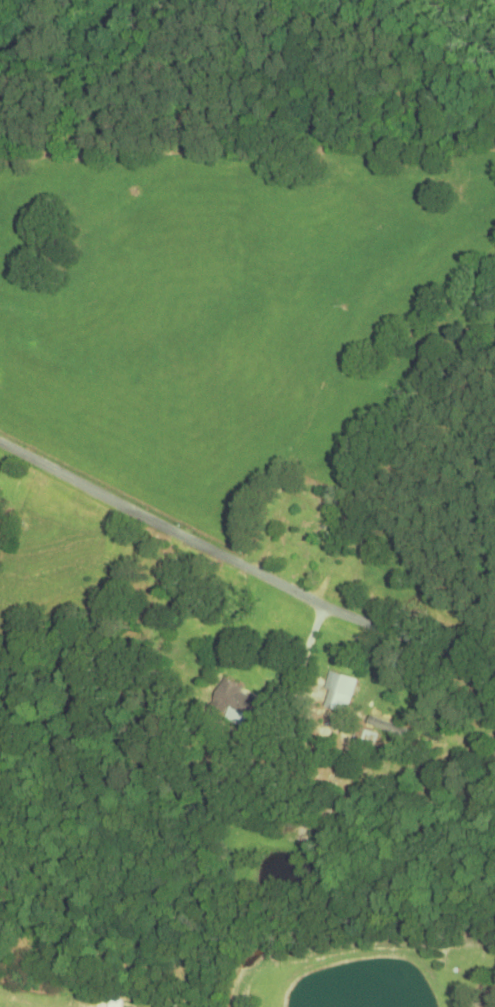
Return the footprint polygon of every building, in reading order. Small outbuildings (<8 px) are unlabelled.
[(356,680),(331,672),(320,706),(346,714),(356,680)] [(210,701),(245,722),(258,700),(223,679),(210,701)] [(311,734),(337,729),(335,721),(310,726),(311,734)]
